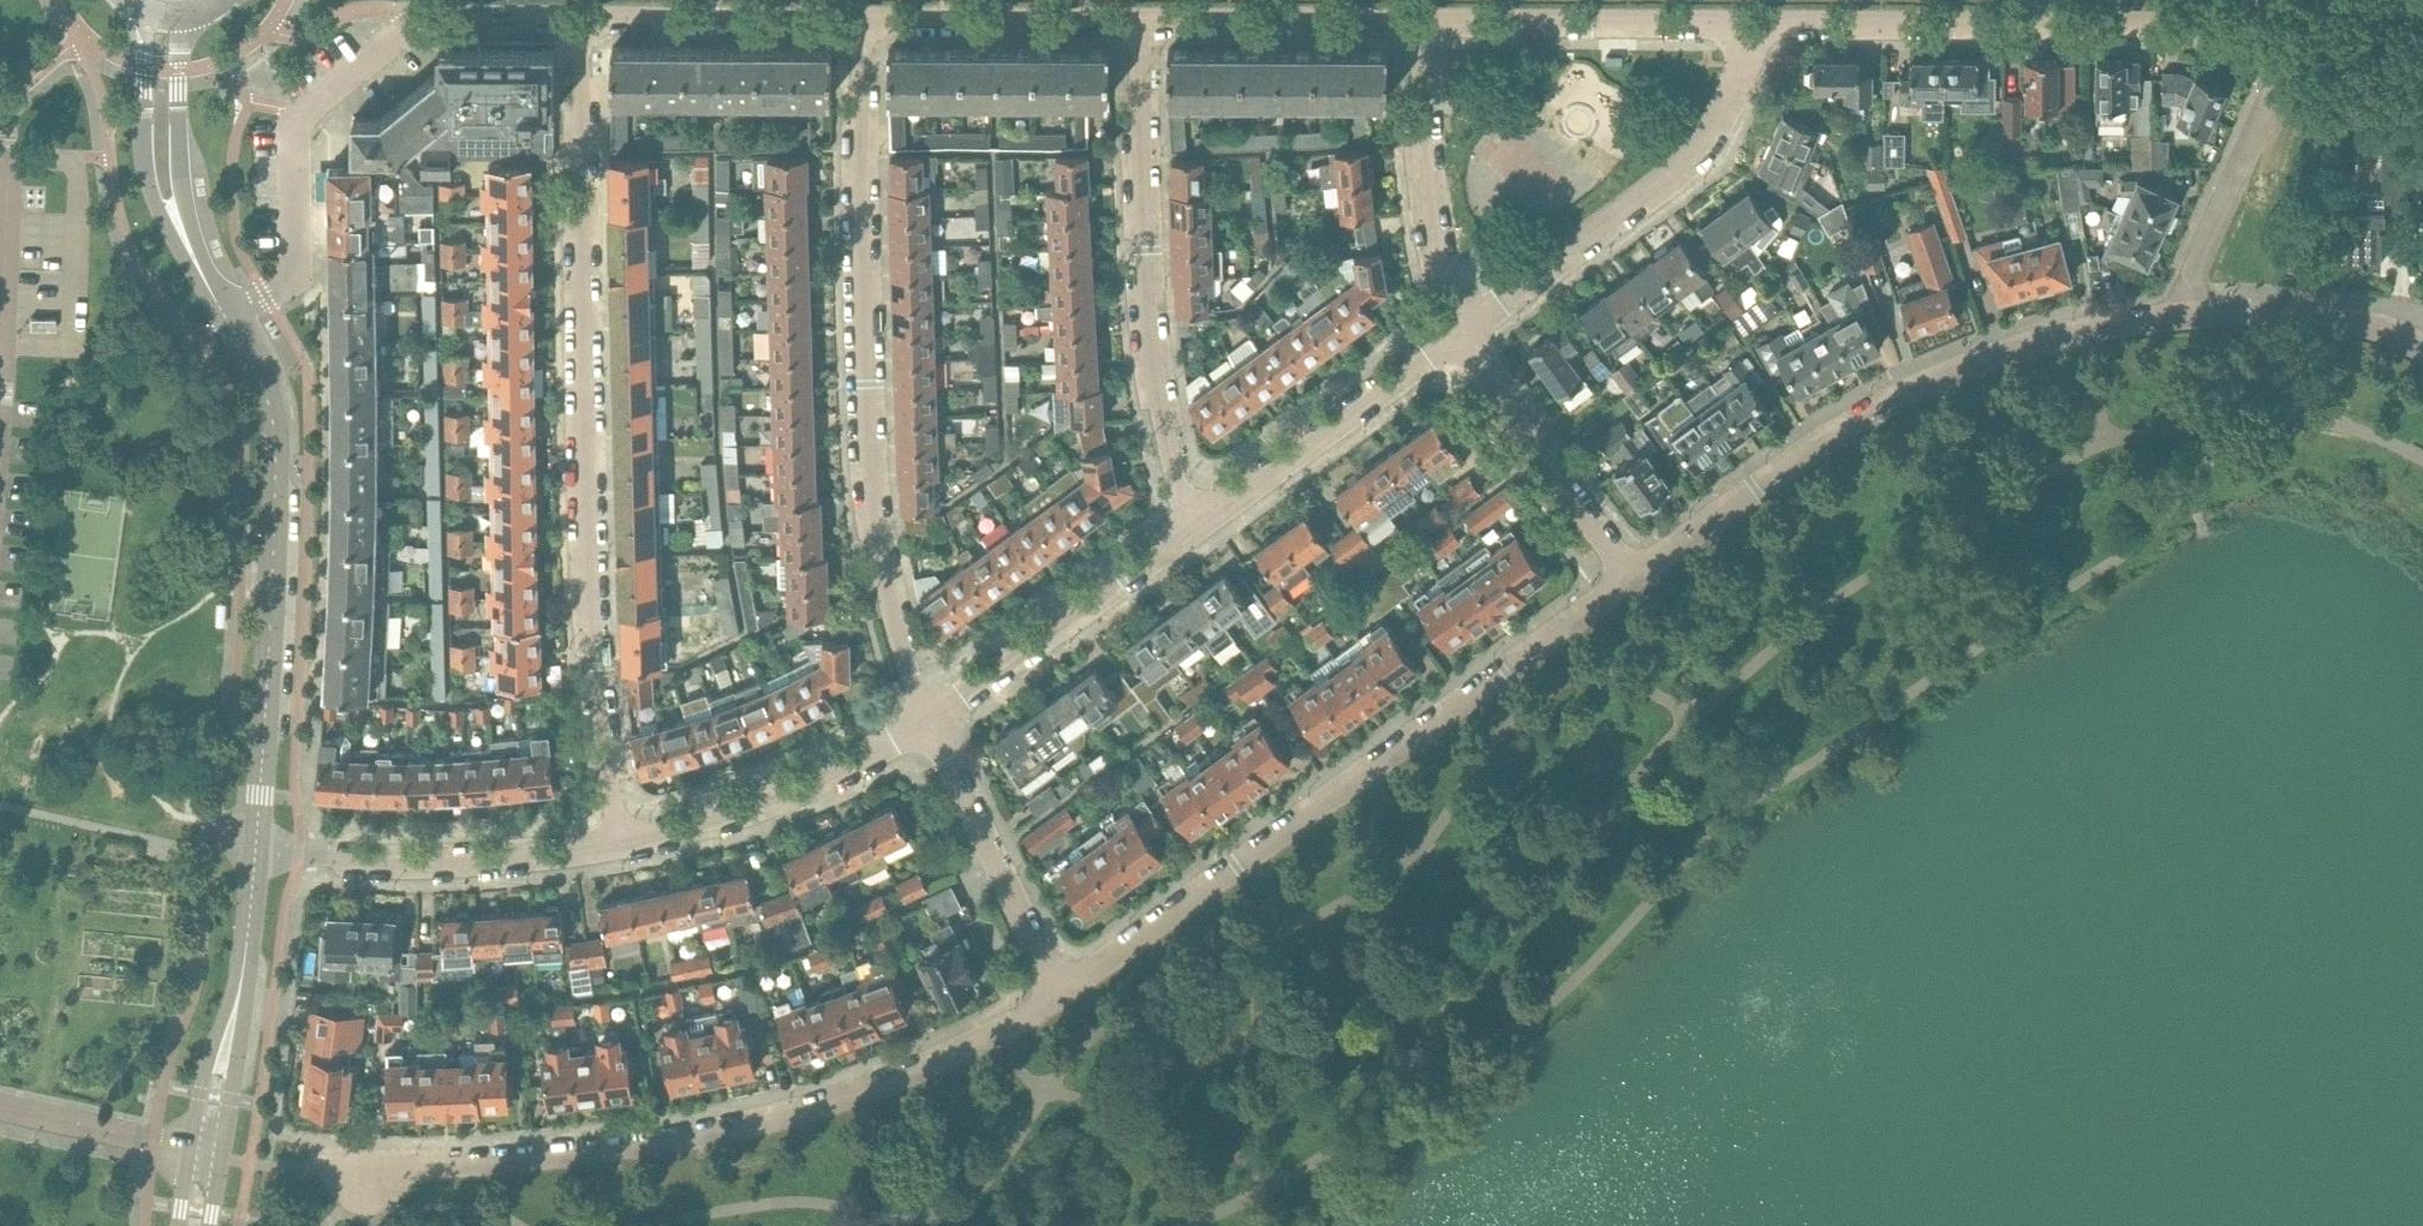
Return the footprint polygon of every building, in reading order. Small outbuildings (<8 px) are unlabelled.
[(406,150),(423,150),(450,150),(458,150),(458,157),(554,157),(554,113),(554,46),(439,46),(439,69),(383,115),(354,115),(354,151),(400,151),(406,150)] [(627,96),(686,96),(686,47),(612,46),(612,150),(627,150),(627,96)] [(759,47),(686,47),(686,96),(759,96),(759,47)] [(832,47),(759,47),(759,96),(832,96),(832,47)] [(932,97),(963,97),(963,48),(890,48),(889,115),(891,148),(906,148),(905,134),(904,115),(904,97),(932,97)] [(1036,48),(963,48),(963,97),(1036,97),(1036,48)] [(1036,48),(1036,97),(1109,97),(1109,48),(1036,48)] [(1183,98),(1242,98),(1242,49),(1169,49),(1169,116),(1171,152),(1183,151),(1186,151),(1185,137),(1183,137),(1183,98)] [(1242,98),(1315,98),(1315,49),(1242,49),(1242,98)] [(1315,49),(1315,98),(1388,98),(1388,49),(1315,49)] [(1814,89),(1845,89),(1845,98),(1871,98),(1872,72),(1859,72),(1860,59),(1814,59),(1814,69),(1810,72),(1810,83),(1814,84),(1814,89)] [(1944,117),(1944,99),(1944,59),(1911,59),(1910,74),(1900,74),(1900,99),(1924,99),(1923,117),(1944,117)] [(1944,59),(1944,99),(1961,100),(1961,105),(1995,106),(1995,76),(1988,76),(1988,74),(1988,62),(1978,62),(1978,59),(1944,59)] [(2058,59),(2026,59),(2026,108),(2057,109),(2056,116),(2073,117),(2073,64),(2058,64),(2058,59)] [(2126,60),(2097,60),(2097,121),(2126,121),(2126,105),(2133,105),(2133,133),(2150,133),(2150,78),(2141,78),(2141,61),(2126,61),(2126,60)] [(2226,89),(2196,75),(2194,79),(2180,72),(2162,72),(2162,102),(2176,102),(2183,105),(2177,118),(2207,132),(2226,89)] [(1884,79),(1884,95),(1894,95),(1895,79),(1884,79)] [(2004,97),(2004,133),(2020,133),(2021,97),(2004,97)] [(1076,147),(1088,146),(1088,110),(1076,110),(1076,147)] [(798,148),(810,148),(810,111),(799,111),(798,148)] [(1356,142),(1368,140),(1367,113),(1356,113),(1356,142)] [(1771,140),(1807,156),(1819,128),(1784,113),(1771,140)] [(1314,146),(1347,142),(1345,128),(1313,131),(1195,137),(1196,151),(1314,146)] [(948,132),(915,133),(915,148),(948,146),(990,147),(990,133),(948,132)] [(635,150),(708,148),(708,133),(635,135),(635,150)] [(1051,148),(1065,147),(1065,133),(1051,134),(1000,133),(999,147),(1051,148)] [(1904,133),(1884,133),(1884,165),(1904,165),(1904,133)] [(2149,166),(2150,133),(2130,133),(2130,166),(2149,166)] [(716,150),(789,148),(788,134),(715,136),(716,150)] [(2002,166),(2002,139),(1986,139),(1986,166),(2002,166)] [(1807,156),(1771,140),(1759,168),(1773,174),(1769,185),(1807,202),(1813,190),(1795,182),(1807,156)] [(1879,142),(1854,142),(1854,147),(1861,165),(1879,165),(1881,165),(1881,142),(1879,142)] [(1325,186),(1340,184),(1371,181),(1368,148),(1331,151),(1322,152),(1325,186)] [(450,150),(423,150),(423,176),(450,175),(450,150)] [(1090,188),(1088,153),(1051,155),(1052,171),(1057,170),(1058,188),(1059,189),(1087,187),(1087,188),(1090,188)] [(937,154),(891,156),(892,188),(929,187),(935,187),(935,170),(938,169),(937,154)] [(708,155),(693,155),(695,266),(706,266),(710,262),(708,155)] [(809,155),(754,156),(755,186),(767,185),(809,184),(809,155)] [(2407,229),(2407,155),(2382,155),(2382,192),(2335,192),(2335,191),(2333,191),(2333,224),(2335,224),(2335,223),(2337,223),(2337,240),(2343,240),(2343,259),(2337,259),(2337,260),(2362,260),(2362,264),(2381,264),(2381,229),(2385,229),(2407,229)] [(613,212),(653,213),(656,213),(654,156),(612,157),(613,212)] [(1013,157),(996,158),(997,172),(1014,171),(1013,157)] [(1209,173),(1209,158),(1172,159),(1173,192),(1205,191),(1204,173),(1209,173)] [(371,165),(371,164),(329,165),(331,212),(399,211),(398,164),(371,165)] [(403,210),(434,210),(434,182),(424,183),(418,176),(409,164),(398,164),(399,211),(403,210)] [(484,182),(484,194),(531,194),(530,164),(489,164),(490,182),(484,182)] [(2077,209),(2070,166),(2054,169),(2061,212),(2077,209)] [(2084,166),(2075,166),(2078,185),(2089,184),(2104,184),(2104,166),(2090,166),(2084,166)] [(988,186),(987,167),(974,168),(975,187),(988,186)] [(1262,167),(1251,168),(1253,187),(1264,186),(1262,167)] [(1933,167),(1927,167),(1934,188),(1935,192),(1943,214),(1953,241),(1967,235),(1958,209),(1950,186),(1943,167),(1933,167)] [(2413,190),(2422,190),(2422,167),(2414,167),(2413,190)] [(1879,168),(1868,168),(1868,170),(1868,189),(1879,189),(1886,189),(1886,168),(1879,168)] [(1283,170),(1272,171),(1274,190),(1285,189),(1283,170)] [(717,175),(717,187),(730,187),(729,175),(717,175)] [(2174,214),(2171,212),(2178,198),(2138,179),(2137,180),(2121,180),(2121,194),(2131,194),(2122,213),(2162,231),(2163,230),(2166,231),(2174,214)] [(1374,215),(1371,181),(1340,184),(1340,185),(1326,187),(1328,203),(1341,202),(1336,203),(1338,218),(1374,215)] [(441,195),(465,195),(465,183),(441,183),(441,195)] [(809,185),(809,184),(767,185),(768,214),(807,213),(806,185),(809,185)] [(2089,184),(2078,185),(2080,201),(2091,199),(2089,184)] [(717,187),(717,201),(730,201),(730,187),(717,187)] [(930,217),(929,187),(892,188),(890,189),(891,218),(930,217)] [(1048,189),(1049,218),(1089,216),(1087,188),(1087,187),(1059,189),(1058,188),(1048,189)] [(1285,189),(1274,190),(1276,208),(1287,207),(1285,189)] [(1210,190),(1205,191),(1173,192),(1171,192),(1172,221),(1211,220),(1210,190)] [(1750,190),(1725,208),(1748,239),(1758,253),(1780,227),(1782,223),(1781,217),(1780,215),(1778,212),(1772,204),(1764,210),(1750,190)] [(531,222),(531,194),(484,194),(484,206),(490,206),(490,223),(531,222)] [(465,207),(465,195),(441,195),(441,207),(465,207)] [(2012,203),(2017,223),(2028,220),(2023,200),(2012,203)] [(989,215),(988,201),(976,202),(976,215),(989,215)] [(1267,215),(1265,202),(1255,203),(1256,216),(1267,215)] [(1843,202),(1820,215),(1831,234),(1850,223),(1843,202)] [(2017,223),(2012,203),(2002,206),(2007,225),(2017,223)] [(2107,206),(2100,223),(2115,230),(2102,259),(2114,265),(2120,252),(2147,265),(2162,231),(2122,213),(2107,206)] [(999,221),(1011,220),(1011,207),(998,207),(999,221)] [(1748,239),(1725,208),(1701,226),(1723,257),(1725,256),(1734,269),(1748,259),(1756,269),(1765,263),(1758,253),(1748,239)] [(399,211),(331,212),(332,243),(370,242),(404,241),(403,210),(399,211)] [(1803,235),(1811,217),(1798,211),(1790,229),(1803,235)] [(654,270),(654,267),(653,213),(613,212),(610,212),(612,271),(654,270)] [(768,214),(769,243),(808,241),(807,213),(768,214)] [(730,215),(718,216),(718,244),(731,244),(730,215)] [(990,227),(989,215),(976,215),(977,228),(990,227)] [(1269,239),(1267,215),(1256,216),(1258,240),(1269,239)] [(1090,244),(1089,216),(1049,218),(1051,246),(1090,244)] [(891,218),(892,247),(931,245),(930,217),(891,218)] [(999,221),(999,233),(1012,233),(1011,220),(999,221)] [(1172,221),(1173,250),(1212,248),(1211,220),(1172,221)] [(484,240),(485,252),(532,251),(531,222),(490,223),(490,240),(484,240)] [(434,223),(420,224),(420,241),(423,241),(435,241),(434,223)] [(1912,283),(1898,287),(1902,300),(1913,330),(1939,321),(1941,324),(1953,320),(1951,317),(1957,315),(1947,286),(1954,283),(1933,223),(1909,231),(1926,278),(1912,283)] [(1310,227),(1303,234),(1316,252),(1324,246),(1310,227)] [(2035,292),(2023,246),(2020,235),(1977,246),(1984,271),(1992,269),(1999,297),(2015,293),(2016,297),(2035,292)] [(1858,241),(1867,270),(1883,264),(1874,236),(1858,241)] [(1342,270),(1367,303),(1387,289),(1380,252),(1379,252),(1376,237),(1366,239),(1369,254),(1335,260),(1342,270)] [(2023,246),(2035,292),(2055,286),(2054,282),(2069,278),(2058,237),(2023,246)] [(1258,240),(1259,245),(1260,255),(1270,254),(1269,239),(1258,240)] [(442,252),(466,252),(466,240),(442,241),(442,252)] [(1680,240),(1654,259),(1679,292),(1691,283),(1702,299),(1715,289),(1704,274),(1705,273),(1680,240)] [(370,242),(332,243),(333,295),(376,294),(376,288),(419,287),(418,261),(381,262),(381,269),(376,269),(375,255),(408,254),(407,241),(404,241),(370,242)] [(809,270),(808,241),(769,243),(770,271),(809,270)] [(1700,246),(1699,246),(1707,257),(1708,257),(1714,252),(1706,241),(1700,246)] [(718,244),(718,258),(731,258),(731,244),(718,244)] [(1051,246),(1053,275),(1092,273),(1090,244),(1051,246)] [(932,274),(931,245),(892,247),(892,275),(932,274)] [(1174,279),(1176,279),(1213,278),(1213,277),(1220,277),(1222,277),(1220,248),(1212,248),(1173,250),(1174,279)] [(424,278),(436,278),(435,249),(423,250),(424,278)] [(532,280),(532,251),(485,252),(485,264),(491,264),(491,281),(532,280)] [(467,264),(466,252),(442,252),(443,265),(467,264)] [(1281,283),(1303,266),(1294,254),(1275,275),(1281,283)] [(991,272),(991,259),(978,259),(979,272),(991,272)] [(1655,310),(1679,292),(1654,259),(1631,277),(1655,310)] [(1001,264),(1001,278),(1014,277),(1013,264),(1001,264)] [(1260,281),(1267,274),(1259,266),(1252,273),(1260,281)] [(1808,282),(1801,269),(1791,274),(1799,287),(1808,282)] [(654,270),(612,271),(612,275),(613,329),(656,328),(673,328),(672,293),(655,294),(654,273),(654,270)] [(770,271),(770,300),(810,299),(809,270),(770,271)] [(1375,315),(1367,303),(1342,270),(1319,287),(1352,332),(1375,315)] [(991,272),(979,272),(980,285),(992,284),(991,272)] [(1053,275),(1054,304),(1094,301),(1092,273),(1053,275)] [(1260,281),(1252,273),(1246,281),(1254,288),(1260,281)] [(892,275),(893,304),(933,302),(932,274),(892,275)] [(1275,275),(1268,283),(1275,292),(1284,287),(1281,283),(1275,275)] [(1001,278),(1002,290),(1014,290),(1014,277),(1001,278)] [(1213,277),(1213,278),(1176,279),(1177,312),(1214,311),(1214,295),(1220,288),(1220,277),(1213,277)] [(1631,277),(1607,294),(1639,337),(1652,328),(1662,320),(1655,310),(1631,277)] [(485,297),(485,310),(533,309),(532,280),(491,281),(491,297),(485,297)] [(1832,297),(1821,304),(1826,312),(1832,324),(1853,361),(1856,360),(1858,363),(1868,357),(1867,354),(1881,346),(1866,320),(1869,318),(1866,311),(1872,308),(1863,280),(1852,287),(1848,281),(1829,292),(1832,297)] [(1717,294),(1732,315),(1732,316),(1744,308),(1728,286),(1717,294)] [(1306,301),(1298,306),(1305,317),(1329,349),(1352,332),(1319,287),(1304,298),(1306,301)] [(719,289),(719,301),(732,301),(731,288),(719,289)] [(436,292),(425,293),(426,335),(437,335),(436,292)] [(1732,317),(1744,333),(1779,308),(1767,292),(1732,317)] [(711,293),(695,294),(696,314),(699,391),(714,391),(711,314),(711,293)] [(377,342),(376,294),(333,295),(334,343),(377,342)] [(1607,294),(1583,311),(1608,344),(1609,343),(1615,352),(1618,356),(1641,340),(1639,337),(1607,294)] [(1255,297),(1248,304),(1263,324),(1271,318),(1255,297)] [(467,298),(443,298),(444,310),(468,310),(467,298)] [(811,327),(810,299),(770,300),(771,328),(811,327)] [(719,301),(720,314),(732,314),(732,301),(719,301)] [(1055,316),(1056,332),(1095,330),(1094,301),(1054,304),(1036,305),(1037,317),(1055,316)] [(934,331),(933,302),(893,304),(894,332),(934,331)] [(492,338),(533,338),(533,309),(485,310),(468,310),(444,310),(444,322),(492,321),(492,338)] [(1274,322),(1282,333),(1306,365),(1329,349),(1305,317),(1294,325),(1287,315),(1283,314),(1274,322)] [(1237,317),(1225,317),(1234,331),(1243,325),(1237,317)] [(1214,318),(1204,318),(1210,332),(1219,328),(1214,318)] [(994,329),(994,319),(981,320),(982,329),(994,329)] [(1178,319),(1179,334),(1189,333),(1188,319),(1178,319)] [(1004,335),(1016,334),(1016,321),(1003,322),(1004,335)] [(1698,322),(1688,330),(1696,341),(1707,334),(1698,322)] [(1840,369),(1853,361),(1832,324),(1806,338),(1827,376),(1830,375),(1831,377),(1842,372),(1840,369)] [(1552,334),(1529,351),(1570,407),(1593,390),(1566,354),(1578,345),(1565,326),(1553,335),(1552,334)] [(771,328),(772,357),(812,356),(811,327),(771,328)] [(1827,376),(1806,338),(1799,327),(1783,336),(1781,333),(1758,346),(1773,372),(1785,365),(1799,392),(1813,384),(1815,387),(1825,381),(1823,378),(1827,376)] [(613,329),(615,384),(657,383),(656,328),(613,329)] [(995,342),(994,329),(982,329),(982,342),(995,342)] [(1056,332),(1058,360),(1097,358),(1095,330),(1056,332)] [(894,332),(895,361),(935,359),(934,331),(894,332)] [(1282,333),(1259,350),(1283,382),(1306,365),(1282,333)] [(1004,335),(1004,347),(1017,347),(1016,334),(1004,335)] [(1226,353),(1236,367),(1260,399),(1283,382),(1259,350),(1249,336),(1226,353)] [(486,355),(486,367),(533,366),(533,338),(492,338),(492,355),(486,355)] [(1674,357),(1685,350),(1678,341),(1667,348),(1674,357)] [(377,342),(334,343),(334,390),(334,395),(378,395),(378,389),(377,342)] [(968,344),(969,358),(972,358),(995,358),(995,343),(968,344)] [(439,389),(438,346),(426,347),(427,389),(439,389)] [(721,359),(733,358),(733,346),(721,346),(721,359)] [(1585,358),(1596,374),(1606,366),(1595,350),(1585,358)] [(1686,350),(1685,351),(1677,357),(1687,369),(1695,363),(1686,350)] [(445,368),(469,367),(469,355),(445,356),(445,368)] [(813,384),(812,356),(772,357),(773,386),(813,384)] [(721,359),(721,372),(734,372),(733,358),(721,359)] [(995,358),(972,358),(973,381),(978,381),(978,379),(984,379),(984,387),(997,386),(995,358)] [(1099,387),(1099,386),(1097,358),(1058,360),(1058,362),(1042,362),(1043,376),(1058,376),(1059,389),(1059,390),(1070,389),(1070,388),(1099,387)] [(1661,367),(1654,358),(1643,366),(1650,375),(1661,367)] [(936,388),(935,359),(895,361),(896,389),(936,388)] [(1757,384),(1740,360),(1710,382),(1745,431),(1748,428),(1750,431),(1760,424),(1758,421),(1771,412),(1753,387),(1757,384)] [(1628,392),(1635,386),(1641,382),(1626,361),(1613,371),(1628,392)] [(534,395),(533,366),(486,367),(487,379),(492,379),(493,396),(534,395)] [(469,367),(445,368),(445,380),(446,397),(467,396),(466,379),(487,379),(486,367),(469,367)] [(1236,367),(1213,384),(1237,416),(1260,399),(1236,367)] [(1203,370),(1187,382),(1190,402),(1213,433),(1237,416),(1213,384),(1203,370)] [(722,387),(743,387),(743,377),(722,378),(722,387)] [(1019,394),(1019,392),(1018,378),(1006,379),(1006,395),(1019,394)] [(1685,400),(1721,448),(1724,446),(1726,449),(1735,442),(1733,439),(1745,431),(1710,382),(1685,400)] [(615,384),(616,439),(659,438),(657,383),(615,384)] [(773,386),(774,414),(814,413),(813,384),(773,386)] [(997,399),(997,386),(984,387),(985,399),(997,399)] [(1059,389),(1053,389),(1055,429),(1066,422),(1078,422),(1103,420),(1101,386),(1099,386),(1099,387),(1070,388),(1070,389),(1059,390),(1059,389)] [(1623,395),(1638,416),(1651,407),(1635,386),(1628,392),(1623,395)] [(896,389),(897,418),(937,417),(936,388),(896,389)] [(1720,453),(1718,450),(1721,448),(1685,400),(1681,393),(1646,419),(1669,451),(1679,444),(1696,466),(1708,457),(1710,460),(1720,453)] [(439,394),(427,394),(428,437),(440,436),(439,394)] [(1006,395),(1007,410),(1020,410),(1019,394),(1006,395)] [(378,395),(334,395),(334,443),(378,443),(393,443),(393,395),(378,395)] [(487,413),(487,425),(534,424),(534,395),(493,396),(493,413),(487,413)] [(723,416),(735,415),(735,403),(722,403),(723,416)] [(446,425),(470,425),(470,413),(446,414),(446,425)] [(774,414),(775,443),(815,442),(814,413),(774,414)] [(723,416),(724,429),(736,429),(735,415),(723,416)] [(937,431),(937,417),(897,418),(898,447),(937,445),(938,445),(955,445),(955,430),(937,431)] [(1631,431),(1622,419),(1597,438),(1608,453),(1620,444),(1630,458),(1615,469),(1618,473),(1614,475),(1624,488),(1627,486),(1641,505),(1670,485),(1647,453),(1656,446),(1640,424),(1631,431)] [(1103,420),(1078,422),(1084,455),(1088,475),(1081,481),(1096,502),(1097,501),(1104,511),(1114,504),(1114,505),(1132,493),(1130,483),(1117,485),(1110,450),(1109,450),(1103,420)] [(1409,438),(1437,476),(1440,480),(1465,462),(1434,420),(1409,438)] [(535,453),(534,424),(487,425),(487,437),(493,437),(494,453),(535,453)] [(471,437),(470,425),(446,425),(447,438),(471,437)] [(999,443),(998,425),(986,426),(987,444),(999,443)] [(1035,443),(1039,449),(1040,451),(1053,443),(1047,435),(1035,443)] [(616,439),(618,493),(660,492),(659,438),(616,439)] [(1409,438),(1385,456),(1412,493),(1437,476),(1409,438)] [(775,443),(776,472),(816,470),(815,442),(775,443)] [(378,443),(334,443),(334,463),(334,496),(378,497),(378,491),(378,443)] [(999,451),(999,443),(987,444),(987,452),(999,451)] [(899,476),(902,476),(933,475),(938,474),(938,445),(937,445),(898,447),(899,476)] [(441,491),(440,449),(429,449),(430,492),(441,491)] [(488,470),(488,482),(535,482),(535,453),(494,453),(494,470),(488,470)] [(1387,510),(1390,515),(1415,497),(1412,493),(1385,456),(1361,474),(1381,502),(1387,510)] [(1027,457),(1019,463),(1027,475),(1035,469),(1027,457)] [(726,474),(738,473),(738,460),(725,461),(726,474)] [(722,526),(716,462),(701,463),(707,527),(722,526)] [(972,472),(973,473),(978,481),(994,471),(988,462),(972,472)] [(1105,512),(1104,511),(1097,501),(1096,502),(1081,481),(1072,469),(1049,485),(1058,498),(1081,530),(1105,512)] [(816,498),(816,470),(776,472),(777,500),(821,499),(821,498),(816,498)] [(448,483),(472,483),(472,471),(448,471),(448,483)] [(726,474),(727,487),(739,486),(738,473),(726,474)] [(996,478),(988,483),(996,496),(1004,491),(1012,485),(1004,473),(996,478)] [(1381,502),(1361,474),(1336,492),(1356,520),(1366,512),(1372,520),(1387,510),(1381,502)] [(934,492),(933,475),(902,476),(903,509),(940,507),(939,492),(934,492)] [(1460,508),(1481,492),(1470,477),(1453,489),(1450,484),(1445,488),(1460,508)] [(488,482),(472,483),(472,495),(494,494),(495,511),(536,510),(535,482),(488,482)] [(448,483),(448,495),(472,495),(472,483),(448,483)] [(1026,503),(1035,515),(1058,547),(1081,530),(1058,498),(1049,485),(1026,503)] [(979,489),(971,495),(979,507),(988,502),(979,489)] [(660,492),(618,493),(619,551),(662,550),(661,547),(671,547),(671,521),(661,521),(660,492)] [(1503,507),(1494,495),(1466,516),(1475,528),(1503,507)] [(334,496),(333,543),(376,545),(378,497),(334,496)] [(442,496),(430,497),(431,538),(443,538),(442,496)] [(777,501),(763,502),(764,529),(782,529),(822,527),(821,499),(777,500),(777,501)] [(730,519),(731,531),(744,530),(742,517),(741,501),(728,502),(730,519)] [(956,505),(948,511),(956,523),(964,517),(956,505)] [(1435,525),(1445,518),(1436,506),(1426,512),(1435,525)] [(489,528),(489,540),(536,539),(536,510),(495,511),(495,528),(489,528)] [(1435,525),(1426,512),(1416,520),(1426,532),(1435,525)] [(1306,514),(1281,532),(1301,560),(1311,553),(1317,561),(1330,552),(1324,543),(1326,542),(1306,514)] [(904,516),(906,533),(928,532),(925,515),(904,516)] [(942,515),(932,515),(939,531),(947,528),(942,515)] [(1035,515),(1012,532),(1035,563),(1058,547),(1035,515)] [(981,537),(989,548),(1012,580),(1035,563),(1012,532),(1004,520),(981,537)] [(1344,535),(1363,561),(1368,557),(1365,553),(1374,547),(1358,526),(1344,535)] [(1526,586),(1528,589),(1541,580),(1539,577),(1545,573),(1511,526),(1499,534),(1505,543),(1493,552),(1522,592),(1521,590),(1526,586)] [(823,555),(822,527),(782,529),(783,557),(827,556),(827,555),(823,555)] [(1450,527),(1442,534),(1451,546),(1459,540),(1450,527)] [(449,541),(473,540),(473,528),(449,529),(449,541)] [(731,531),(733,544),(745,543),(744,530),(731,531)] [(1309,571),(1301,560),(1281,532),(1256,550),(1275,577),(1274,578),(1278,584),(1265,594),(1283,619),(1288,615),(1285,612),(1295,604),(1284,590),(1309,571)] [(1442,534),(1433,540),(1442,552),(1451,546),(1442,534)] [(1358,564),(1363,561),(1344,535),(1331,546),(1346,567),(1355,561),(1358,564)] [(536,568),(536,539),(489,540),(489,552),(495,552),(495,569),(536,568)] [(474,552),(473,540),(449,541),(450,553),(474,552)] [(332,591),(332,596),(390,599),(391,593),(392,545),(376,545),(333,543),(332,591)] [(1510,606),(1522,597),(1520,594),(1522,592),(1493,552),(1487,544),(1462,561),(1498,610),(1507,603),(1510,606)] [(989,597),(1012,580),(989,548),(977,557),(969,545),(958,554),(966,565),(989,597)] [(621,610),(624,610),(663,608),(662,550),(619,551),(621,610)] [(433,595),(444,595),(443,552),(431,552),(433,595)] [(789,585),(828,584),(827,556),(783,557),(778,557),(779,586),(789,585)] [(735,559),(737,576),(740,589),(752,587),(747,558),(735,559)] [(1462,561),(1439,578),(1474,627),(1475,627),(1478,630),(1490,621),(1488,617),(1498,610),(1462,561)] [(1402,563),(1378,580),(1395,603),(1410,592),(1402,582),(1411,575),(1402,563)] [(966,565),(943,582),(966,614),(989,597),(966,565)] [(490,586),(490,598),(537,597),(536,568),(495,569),(496,586),(490,586)] [(1225,572),(1200,590),(1224,622),(1239,611),(1256,635),(1277,620),(1245,576),(1234,584),(1225,572)] [(937,574),(915,578),(919,599),(943,631),(966,614),(943,582),(937,574)] [(739,630),(729,576),(714,579),(724,633),(739,630)] [(1439,578),(1414,596),(1448,643),(1454,639),(1456,642),(1468,632),(1466,629),(1471,626),(1473,628),(1474,627),(1439,578)] [(1378,580),(1353,598),(1362,611),(1372,604),(1379,614),(1395,603),(1378,580)] [(829,614),(828,584),(789,585),(789,615),(790,615),(806,614),(829,614)] [(451,598),(475,598),(474,586),(450,586),(451,598)] [(755,599),(752,587),(740,589),(748,632),(776,618),(775,613),(758,614),(755,599)] [(1175,608),(1199,640),(1202,638),(1216,656),(1237,640),(1224,622),(1200,590),(1175,608)] [(390,599),(332,596),(329,644),(388,647),(390,599)] [(537,626),(537,625),(537,597),(490,598),(490,610),(496,610),(496,627),(499,627),(499,626),(537,626)] [(475,610),(475,598),(451,598),(451,610),(475,610)] [(444,600),(433,601),(434,643),(445,643),(444,600)] [(625,665),(667,664),(666,607),(663,608),(624,610),(625,665)] [(1154,624),(1151,626),(1174,658),(1199,640),(1175,608),(1163,617),(1161,615),(1152,622),(1154,624)] [(806,614),(790,615),(792,619),(798,632),(807,628),(806,614)] [(792,619),(783,624),(789,637),(798,632),(792,619)] [(1400,683),(1413,673),(1410,670),(1417,666),(1383,620),(1358,638),(1393,686),(1394,686),(1393,683),(1398,680),(1400,683)] [(1314,627),(1323,640),(1331,633),(1322,621),(1314,627)] [(493,643),(493,655),(540,655),(540,625),(537,625),(537,626),(499,626),(499,627),(499,643),(493,643)] [(823,641),(803,641),(811,658),(816,666),(834,701),(828,689),(850,678),(849,640),(847,640),(847,625),(837,625),(837,640),(823,641)] [(1157,686),(1181,668),(1174,658),(1151,626),(1126,644),(1148,675),(1132,686),(1152,712),(1161,725),(1173,716),(1155,693),(1157,686)] [(1314,627),(1305,633),(1314,646),(1323,640),(1314,627)] [(769,630),(758,636),(764,649),(775,644),(769,630)] [(1358,638),(1334,655),(1370,704),(1379,697),(1382,700),(1394,691),(1392,687),(1393,686),(1358,638)] [(745,642),(736,646),(742,660),(751,655),(745,642)] [(388,647),(329,644),(327,692),(385,695),(388,647)] [(452,656),(476,656),(476,644),(452,644),(452,656)] [(721,653),(712,658),(718,670),(727,666),(721,653)] [(1267,654),(1247,669),(1262,690),(1274,681),(1268,673),(1276,667),(1267,654)] [(447,698),(446,655),(434,655),(435,698),(447,698)] [(541,684),(540,655),(493,655),(493,667),(499,667),(500,685),(541,684)] [(1350,723),(1362,714),(1360,711),(1370,704),(1334,655),(1310,672),(1316,681),(1346,721),(1347,720),(1350,723)] [(476,668),(476,656),(452,656),(452,668),(476,668)] [(697,665),(688,669),(694,681),(703,677),(697,665)] [(816,666),(791,678),(807,714),(834,701),(816,666)] [(1074,682),(1070,685),(1094,717),(1101,727),(1131,704),(1142,719),(1152,712),(1132,686),(1119,668),(1104,679),(1095,667),(1083,676),(1081,674),(1072,680),(1074,682)] [(1250,699),(1262,690),(1247,669),(1226,684),(1235,697),(1244,691),(1250,699)] [(627,673),(629,703),(656,702),(654,671),(627,673)] [(677,684),(673,671),(661,671),(665,687),(677,684)] [(791,678),(765,690),(781,726),(807,714),(791,678)] [(1201,696),(1213,687),(1206,678),(1194,686),(1201,696)] [(1345,722),(1346,721),(1316,681),(1304,690),(1297,682),(1286,690),(1320,737),(1326,732),(1328,735),(1340,726),(1338,723),(1343,719),(1345,722)] [(1058,694),(1045,703),(1069,735),(1077,746),(1084,741),(1085,732),(1081,726),(1094,717),(1070,685),(1068,687),(1065,684),(1056,691),(1058,694)] [(1201,696),(1194,686),(1183,694),(1190,704),(1201,696)] [(746,699),(740,701),(754,738),(761,735),(781,726),(765,690),(746,699)] [(535,708),(547,707),(546,691),(534,693),(535,708)] [(754,738),(740,701),(736,691),(711,700),(726,748),(754,738)] [(518,694),(506,695),(507,710),(519,709),(518,694)] [(699,757),(708,754),(726,748),(711,700),(709,694),(682,703),(687,719),(699,757)] [(325,700),(324,716),(352,717),(353,702),(325,700)] [(381,704),(353,702),(352,717),(381,719),(381,704)] [(1021,721),(1051,763),(1066,753),(1067,754),(1077,746),(1069,735),(1045,703),(1021,721)] [(381,704),(381,719),(392,720),(393,705),(381,704)] [(490,704),(478,706),(480,721),(492,719),(490,704)] [(408,706),(407,720),(419,721),(420,707),(408,706)] [(463,707),(452,708),(453,722),(465,721),(463,707)] [(1264,777),(1270,773),(1272,776),(1285,767),(1282,763),(1288,759),(1254,713),(1230,731),(1238,742),(1237,742),(1265,780),(1266,779),(1264,777)] [(1186,720),(1195,733),(1203,727),(1194,714),(1186,720)] [(671,765),(699,757),(687,719),(660,727),(671,765)] [(1186,720),(1177,726),(1186,739),(1195,733),(1186,720)] [(660,727),(659,721),(640,726),(642,732),(633,735),(642,773),(671,765),(660,727)] [(1020,786),(1051,763),(1021,721),(996,739),(1009,757),(1003,762),(1020,786)] [(534,737),(519,738),(519,740),(520,746),(524,791),(527,791),(528,794),(541,793),(541,789),(554,788),(552,769),(550,754),(548,733),(534,735),(534,737)] [(344,800),(344,796),(348,797),(351,751),(350,751),(351,739),(350,739),(346,734),(341,734),(336,738),(336,740),(322,739),(317,794),(331,795),(331,798),(344,800)] [(492,749),(491,749),(495,794),(498,793),(498,797),(511,796),(511,792),(524,791),(520,746),(519,740),(519,738),(491,741),(492,749)] [(1242,797),(1251,790),(1254,793),(1266,784),(1264,781),(1265,780),(1237,742),(1225,750),(1222,746),(1210,754),(1242,797)] [(363,752),(351,751),(348,797),(356,797),(361,797),(361,801),(374,801),(374,798),(377,798),(379,752),(379,748),(363,748),(363,752)] [(482,798),(482,795),(495,794),(491,749),(464,751),(466,796),(469,796),(469,800),(482,798)] [(435,759),(436,798),(436,801),(453,800),(452,797),(461,797),(466,796),(464,751),(451,752),(451,758),(435,759)] [(403,802),(403,798),(407,799),(407,753),(392,753),(379,752),(377,798),(390,798),(390,801),(403,802)] [(1102,752),(1089,762),(1096,773),(1110,763),(1109,762),(1102,752)] [(420,753),(407,753),(407,799),(411,799),(420,798),(420,802),(436,801),(436,798),(435,759),(420,759),(420,753)] [(1218,814),(1219,813),(1222,816),(1234,807),(1232,804),(1242,797),(1210,754),(1199,762),(1196,758),(1184,767),(1218,814)] [(1155,779),(1138,755),(1121,767),(1139,791),(1155,779)] [(1086,759),(1075,768),(1084,780),(1085,781),(1096,773),(1089,762),(1087,759),(1086,759)] [(1191,830),(1197,825),(1200,829),(1212,819),(1210,816),(1215,813),(1217,815),(1218,814),(1184,767),(1178,759),(1164,769),(1168,776),(1157,783),(1191,830)] [(1071,790),(1064,780),(1052,788),(1050,786),(1029,802),(1038,814),(1071,790)] [(1158,862),(1156,859),(1162,855),(1152,842),(1168,831),(1143,797),(1103,827),(1137,873),(1143,869),(1146,872),(1158,862)] [(894,805),(866,819),(881,850),(909,836),(894,805)] [(1058,813),(1067,825),(1075,819),(1067,807),(1058,813)] [(1033,850),(1034,849),(1036,851),(1037,850),(1040,855),(1063,838),(1059,831),(1067,825),(1058,813),(1024,838),(1033,850)] [(866,819),(839,832),(862,878),(863,880),(890,867),(889,865),(881,850),(866,819)] [(1103,826),(1079,843),(1082,848),(1113,891),(1124,883),(1126,886),(1138,877),(1136,874),(1137,873),(1103,827),(1103,826)] [(812,845),(835,891),(862,878),(839,832),(836,834),(834,830),(825,835),(827,838),(812,845)] [(795,891),(778,897),(786,921),(790,932),(795,946),(812,940),(807,926),(801,908),(835,891),(812,845),(809,847),(807,844),(798,848),(800,852),(785,859),(799,888),(794,890),(795,891)] [(1109,898),(1107,895),(1113,891),(1082,848),(1085,853),(1073,862),(1066,853),(1054,862),(1088,909),(1094,904),(1097,907),(1109,898)] [(779,952),(795,946),(790,932),(786,921),(778,897),(756,904),(749,872),(745,873),(744,869),(734,871),(734,875),(719,878),(726,912),(729,922),(729,925),(767,917),(779,952)] [(906,900),(929,889),(920,872),(898,883),(906,900)] [(726,912),(719,878),(716,879),(715,875),(703,878),(704,882),(689,885),(699,929),(729,922),(726,912)] [(689,885),(660,891),(668,925),(670,936),(699,930),(699,929),(689,885)] [(951,885),(924,898),(934,918),(960,905),(951,885)] [(660,891),(631,898),(638,932),(668,925),(660,891)] [(879,913),(890,907),(883,893),(872,899),(879,913)] [(631,898),(601,905),(611,952),(641,946),(638,932),(631,898)] [(879,913),(872,899),(861,904),(868,918),(879,913)] [(548,911),(532,912),(535,956),(535,961),(564,959),(563,945),(565,944),(563,910),(559,910),(559,906),(547,907),(548,911)] [(417,953),(418,965),(418,979),(438,979),(438,977),(437,968),(457,967),(458,975),(476,974),(475,966),(476,966),(472,916),(469,916),(469,912),(457,913),(458,917),(441,918),(444,951),(434,952),(417,953)] [(505,958),(535,956),(532,912),(502,914),(505,956),(505,958)] [(365,917),(362,965),(363,965),(363,962),(382,963),(381,975),(396,976),(396,986),(401,986),(401,983),(417,984),(418,979),(418,965),(400,965),(401,950),(402,919),(382,918),(379,914),(370,914),(367,917),(365,917)] [(476,966),(475,966),(476,974),(491,973),(490,957),(505,956),(502,914),(472,916),(476,966)] [(323,936),(322,975),(350,976),(351,965),(362,965),(365,917),(364,917),(364,918),(329,916),(328,936),(323,936)] [(870,924),(877,938),(881,947),(894,941),(893,938),(894,938),(885,917),(870,924)] [(975,974),(950,923),(932,932),(935,939),(919,946),(924,958),(920,960),(930,981),(934,979),(945,1000),(949,998),(954,1001),(963,997),(965,991),(975,986),(971,977),(975,974)] [(604,938),(587,941),(590,967),(592,967),(604,966),(608,965),(604,938)] [(574,974),(591,971),(587,941),(569,943),(574,974)] [(829,946),(819,950),(825,964),(835,961),(829,946)] [(819,950),(810,953),(815,968),(825,964),(819,950)] [(703,972),(714,969),(711,954),(700,957),(703,972)] [(682,961),(686,976),(703,972),(700,957),(682,961)] [(857,966),(879,1027),(880,1027),(878,1024),(884,1022),(886,1026),(900,1020),(899,1017),(906,1014),(886,960),(879,958),(857,966)] [(682,961),(676,962),(671,963),(674,978),(686,976),(682,961)] [(845,983),(833,988),(852,1037),(862,1033),(864,1037),(878,1032),(877,1028),(879,1027),(857,966),(841,972),(845,983)] [(761,1012),(760,1011),(756,997),(749,972),(735,976),(747,1016),(761,1012)] [(715,997),(712,981),(701,983),(704,999),(715,997)] [(399,1010),(399,1012),(401,1012),(415,1013),(416,1013),(416,1012),(417,984),(401,983),(401,986),(399,1010)] [(818,1051),(816,1047),(822,1045),(823,1048),(824,1047),(800,983),(800,984),(800,985),(786,990),(788,996),(775,1001),(795,1055),(802,1052),(803,1056),(818,1051)] [(801,983),(800,983),(824,1047),(825,1047),(827,1051),(841,1045),(840,1042),(852,1037),(833,988),(820,992),(822,998),(808,1003),(801,983)] [(495,985),(496,1001),(508,1000),(507,984),(495,985)] [(508,1000),(520,999),(519,984),(507,984),(508,1000)] [(678,989),(668,991),(671,1006),(682,1004),(678,989)] [(763,995),(756,997),(760,1011),(767,1010),(763,995)] [(596,1001),(598,1017),(609,1015),(607,1000),(596,1001)] [(358,1017),(360,1005),(331,1002),(330,1014),(313,1012),(305,1074),(307,1074),(307,1072),(310,1073),(307,1105),(310,1105),(309,1110),(325,1112),(325,1107),(351,1110),(357,1063),(350,1062),(352,1048),(359,1049),(363,1017),(358,1017)] [(573,1004),(563,1006),(565,1021),(575,1020),(573,1004)] [(568,1047),(565,1021),(563,1006),(552,1007),(554,1021),(549,1021),(551,1038),(548,1039),(550,1055),(544,1056),(545,1069),(543,1072),(544,1079),(547,1082),(549,1103),(557,1102),(557,1106),(573,1104),(572,1100),(576,1100),(577,1100),(571,1047),(568,1047)] [(749,1074),(748,1071),(755,1069),(751,1049),(753,1045),(751,1037),(748,1036),(745,1023),(739,1024),(735,1008),(715,1012),(728,1075),(733,1074),(733,1078),(749,1074)] [(401,1012),(399,1012),(374,1011),(372,1034),(375,1034),(374,1037),(388,1037),(389,1027),(399,1028),(401,1012)] [(503,1012),(492,1013),(493,1029),(504,1028),(503,1012)] [(715,1012),(686,1018),(699,1081),(700,1084),(715,1081),(715,1078),(728,1075),(715,1012)] [(446,1016),(435,1017),(436,1032),(446,1032),(446,1016)] [(446,1016),(446,1032),(457,1031),(456,1016),(446,1016)] [(670,1038),(663,1040),(666,1053),(663,1055),(665,1063),(669,1066),(673,1086),(680,1085),(681,1088),(696,1085),(695,1082),(699,1081),(686,1018),(667,1022),(670,1038)] [(626,1097),(625,1094),(633,1093),(630,1072),(633,1068),(632,1060),(628,1059),(627,1046),(620,1047),(618,1030),(600,1032),(602,1049),(599,1049),(605,1096),(610,1095),(610,1099),(626,1097)] [(501,1108),(501,1104),(509,1104),(506,1047),(495,1047),(494,1040),(476,1041),(476,1052),(476,1062),(477,1061),(479,1108),(480,1108),(480,1105),(486,1105),(486,1109),(501,1108)] [(592,1101),(592,1098),(605,1096),(599,1049),(584,1051),(583,1045),(571,1047),(577,1100),(576,1100),(577,1103),(592,1101)] [(414,1112),(414,1108),(420,1108),(420,1111),(418,1061),(403,1062),(403,1051),(388,1052),(391,1110),(398,1109),(398,1113),(414,1112)] [(477,1061),(476,1062),(476,1052),(461,1053),(461,1056),(448,1057),(450,1110),(461,1109),(462,1113),(477,1112),(477,1109),(479,1108),(477,1061)] [(419,1061),(418,1061),(420,1111),(423,1111),(423,1115),(438,1114),(438,1110),(450,1110),(448,1057),(433,1058),(434,1063),(419,1064),(419,1061)]
